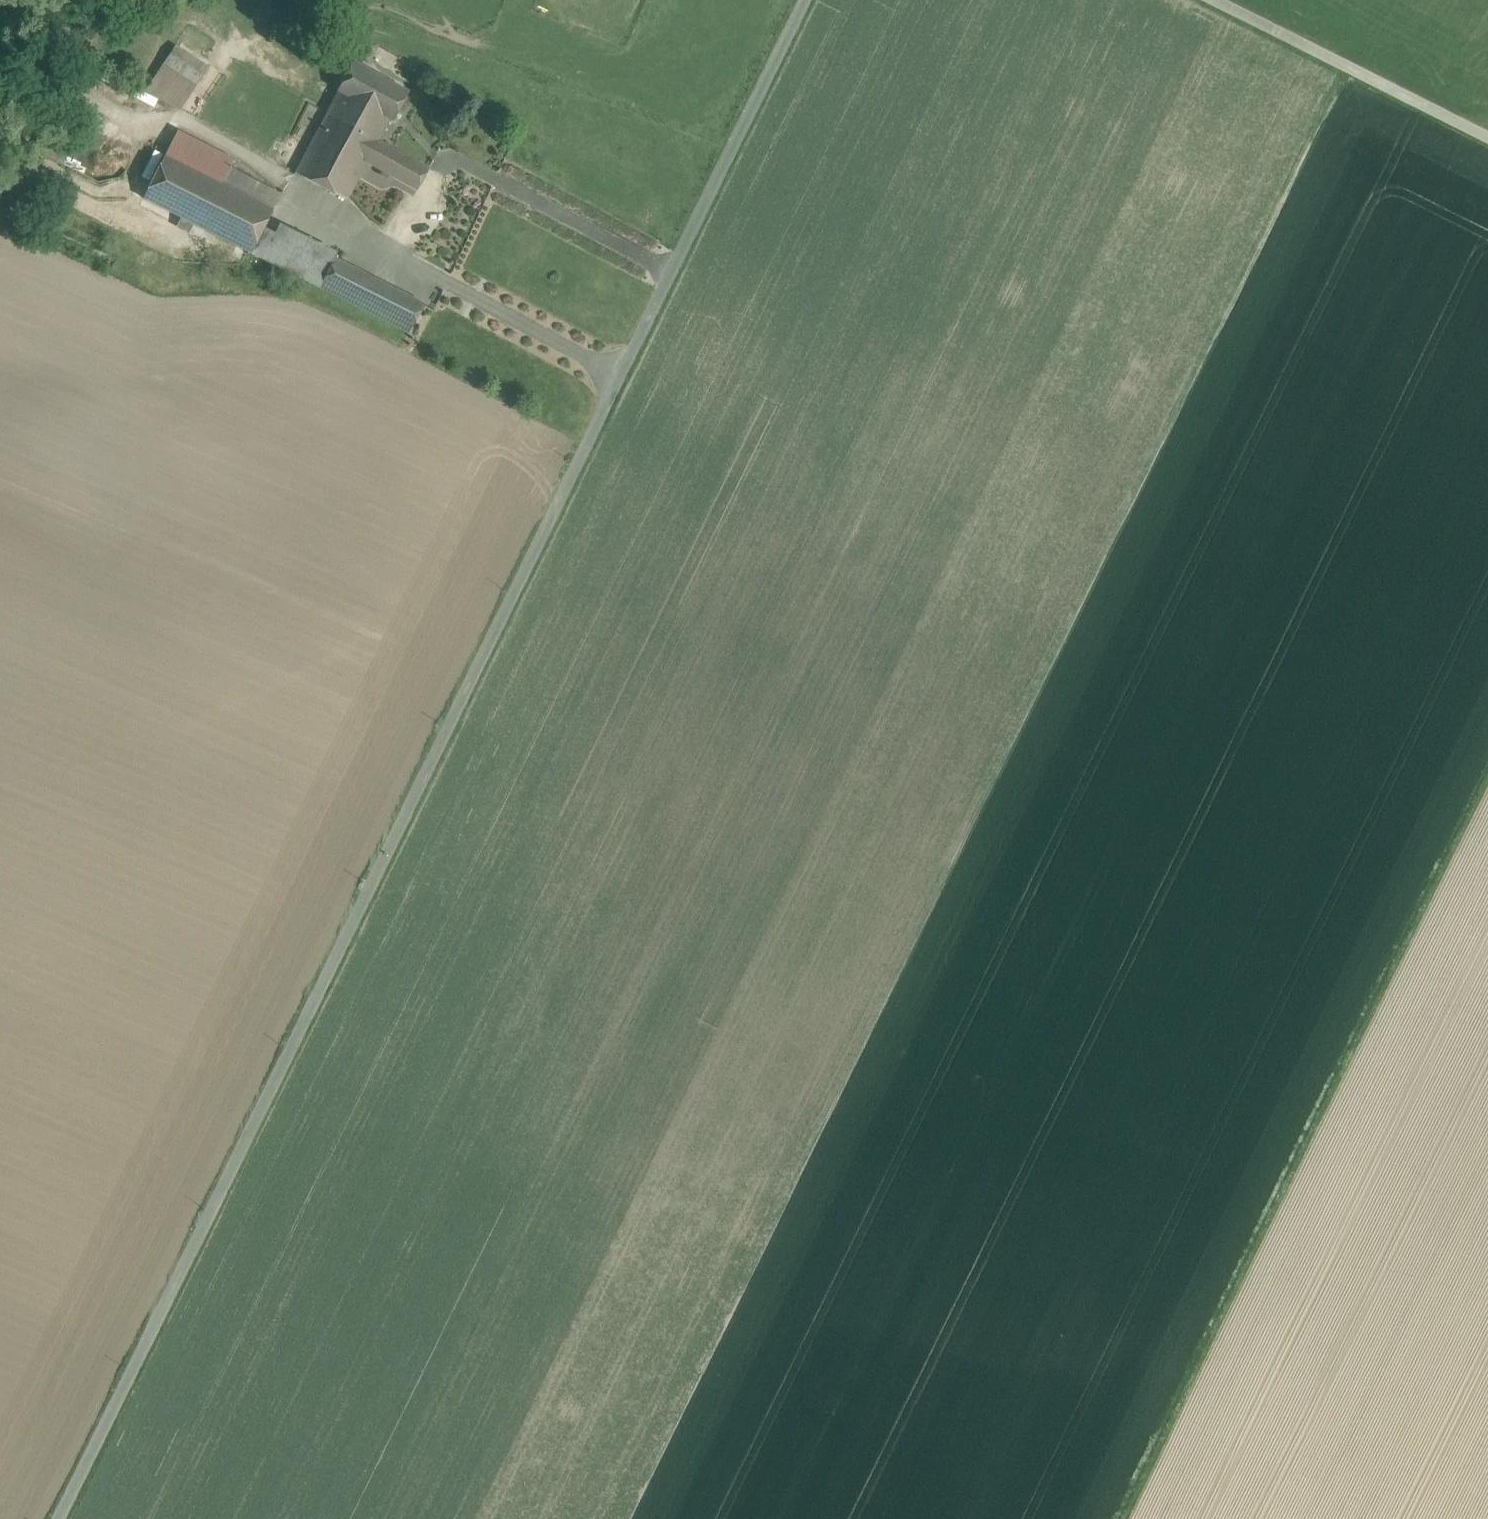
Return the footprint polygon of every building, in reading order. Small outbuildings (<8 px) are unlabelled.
[(378,45),(366,39),(356,56),(369,63),(378,45)] [(208,67),(176,45),(148,87),(181,109),(210,67),(209,66),(208,67)] [(341,92),(390,119),(393,120),(408,92),(354,62),(338,90),(341,92)] [(390,119),(341,92),(329,114),(378,141),(379,140),(390,119)] [(378,141),(329,114),(297,173),(347,199),(367,162),(417,190),(429,168),(379,140),(378,141)] [(234,159),(179,133),(168,156),(222,183),(229,168),(234,159)] [(168,156),(166,155),(144,198),(251,252),(266,222),(273,209),(222,183),(168,156)] [(280,194),(229,168),(222,183),(273,209),(280,194)] [(335,257),(266,222),(251,252),(320,287),(334,259),(335,257)] [(424,304),(334,259),(320,287),(409,332),(424,304)]
